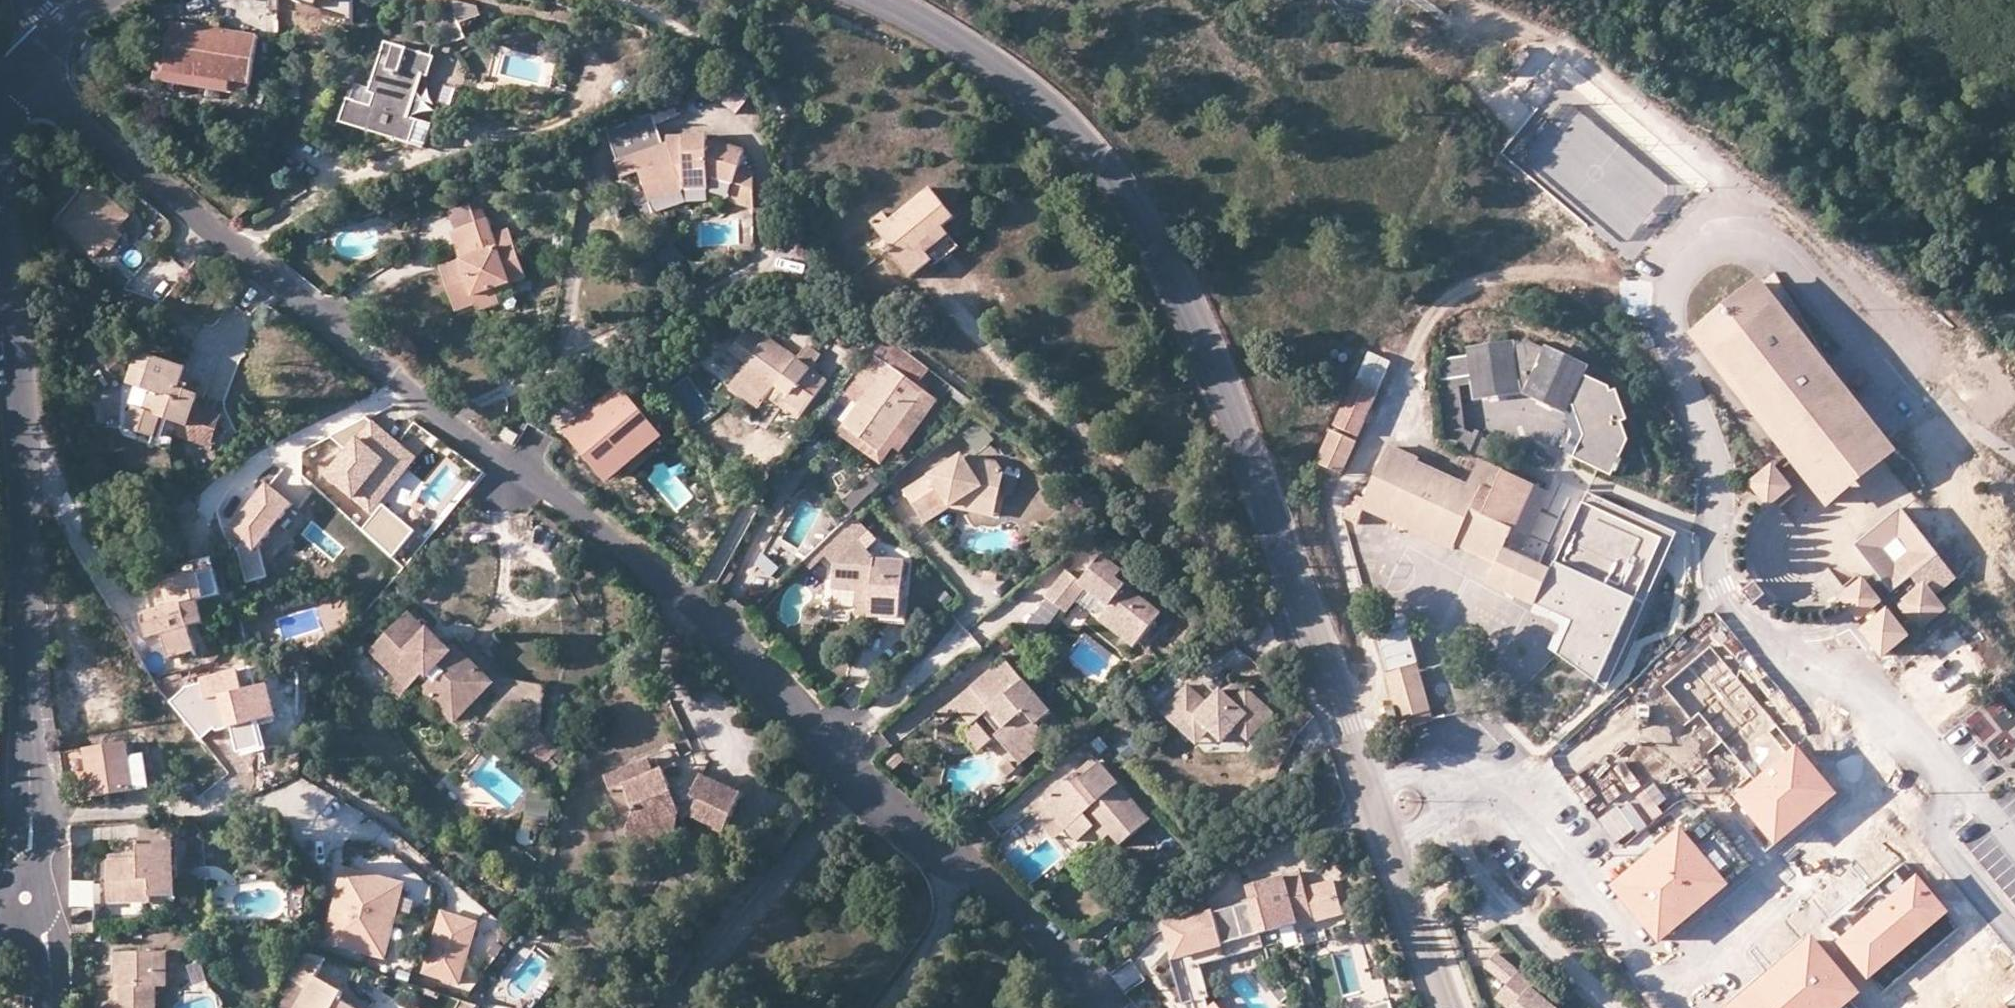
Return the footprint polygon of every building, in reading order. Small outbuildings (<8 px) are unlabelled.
[(352,19),(352,0),(296,0),(352,19)] [(479,7),(454,0),(458,14),(462,25),(482,18),(479,7)] [(458,14),(440,19),(443,27),(436,48),(451,47),(467,40),(458,14)] [(175,25),(170,55),(168,75),(251,88),(259,38),(175,25)] [(434,59),(388,45),(373,95),(377,96),(373,107),(350,100),(343,122),(413,144),(420,121),(413,119),(427,75),(430,75),(434,59)] [(168,75),(170,55),(160,53),(155,84),(249,99),(251,88),(168,75)] [(760,93),(743,84),(716,93),(742,115),(760,93)] [(679,106),(656,114),(660,123),(682,115),(679,106)] [(645,176),(651,194),(664,189),(668,202),(685,195),(713,195),(713,182),(721,180),(741,185),(744,170),(749,151),(722,144),(708,145),(708,137),(685,138),(685,144),(673,144),(667,146),(660,123),(656,114),(609,131),(620,162),(618,163),(625,183),(645,176)] [(758,174),(744,170),(741,185),(737,202),(757,207),(758,174)] [(88,185),(54,225),(92,258),(101,247),(114,232),(103,222),(116,208),(88,185)] [(664,189),(651,194),(655,207),(668,202),(664,189)] [(926,246),(945,229),(956,219),(933,191),(894,223),(888,215),(877,224),(895,247),(891,251),(914,279),(932,264),(936,269),(942,265),(926,246)] [(126,217),(116,208),(103,222),(114,232),(126,217)] [(499,247),(494,235),(488,219),(452,234),(463,261),(442,268),(460,314),(479,307),(477,301),(497,293),(529,281),(513,240),(499,247)] [(509,229),(494,235),(499,247),(513,240),(509,229)] [(961,249),(945,229),(926,246),(942,265),(961,249)] [(120,236),(114,232),(101,247),(107,252),(120,236)] [(1762,292),(1755,283),(1689,337),(1696,347),(1700,343),(1725,373),(1721,376),(1728,385),(1732,382),(1757,412),(1753,415),(1760,424),(1764,421),(1789,451),(1785,454),(1793,464),(1796,460),(1821,490),(1817,493),(1824,502),(1834,495),(1830,491),(1878,452),(1882,455),(1890,448),(1883,439),(1879,442),(1855,412),(1859,409),(1851,400),(1847,403),(1822,373),(1826,370),(1819,361),(1815,364),(1790,334),(1794,331),(1787,322),(1783,325),(1758,295),(1762,292)] [(477,301),(479,307),(482,313),(501,306),(497,293),(477,301)] [(748,365),(741,375),(771,398),(781,385),(799,397),(789,411),(802,421),(831,382),(816,370),(824,359),(809,348),(799,360),(751,326),(732,353),(748,365)] [(931,371),(886,337),(873,355),(876,357),(919,388),(931,371)] [(1533,345),(1472,353),(1473,358),(1476,379),(1479,396),(1515,392),(1531,394),(1567,411),(1569,406),(1583,376),(1586,371),(1533,345)] [(188,370),(141,354),(130,385),(153,393),(146,412),(136,408),(128,429),(156,438),(163,420),(177,424),(187,428),(195,405),(198,397),(181,390),(188,370)] [(919,388),(876,357),(857,383),(873,394),(862,409),(850,428),(882,451),(910,412),(924,391),(919,388)] [(1476,379),(1473,358),(1449,361),(1441,371),(1442,383),(1460,381),(1476,379)] [(771,398),(741,375),(733,386),(763,409),(771,398)] [(1583,376),(1569,406),(1581,435),(1570,458),(1599,472),(1610,476),(1627,440),(1620,421),(1625,419),(1614,390),(1609,391),(1608,388),(1583,376)] [(1466,431),(1460,381),(1442,383),(1450,442),(1458,445),(1459,451),(1484,463),(1486,464),(1495,444),(1466,431)] [(862,409),(873,394),(857,383),(846,398),(862,409)] [(1378,394),(1354,383),(1335,424),(1359,436),(1378,394)] [(781,385),(771,398),(789,411),(799,397),(781,385)] [(938,401),(924,391),(910,412),(923,422),(938,401)] [(657,436),(623,398),(594,423),(588,416),(569,433),(584,451),(589,447),(612,474),(657,436)] [(223,414),(195,405),(187,428),(177,424),(174,435),(212,448),(223,414)] [(903,450),(923,422),(910,412),(882,451),(850,428),(844,436),(883,464),(896,445),(903,450)] [(419,459),(369,419),(330,439),(348,453),(327,478),(374,516),(419,459)] [(509,429),(503,439),(516,446),(521,437),(509,429)] [(1335,432),(1320,465),(1343,475),(1358,443),(1335,432)] [(607,478),(612,474),(589,447),(584,451),(607,478)] [(1476,508),(1482,495),(1471,490),(1421,467),(1423,462),(1392,450),(1368,502),(1364,509),(1367,510),(1457,551),(1458,549),(1476,508)] [(928,523),(952,507),(970,495),(999,502),(1003,479),(993,466),(962,460),(909,493),(928,523)] [(1497,494),(1506,475),(1486,464),(1484,463),(1471,490),(1482,495),(1485,489),(1497,494)] [(1789,487),(1772,467),(1752,484),(1768,504),(1789,487)] [(1518,526),(1511,542),(1526,549),(1550,494),(1506,475),(1497,494),(1485,489),(1482,495),(1523,514),(1518,526)] [(856,514),(881,489),(873,480),(847,505),(856,514)] [(298,508),(271,486),(232,533),(258,555),(298,508)] [(1677,534),(1589,494),(1582,507),(1554,573),(1538,606),(1571,620),(1555,652),(1605,690),(1677,534)] [(970,495),(952,507),(997,517),(999,502),(970,495)] [(1523,514),(1482,495),(1476,508),(1518,526),(1523,514)] [(1364,509),(1368,502),(1360,499),(1357,506),(1364,509)] [(1364,509),(1357,506),(1353,503),(1347,520),(1360,527),(1367,510),(1364,509)] [(1900,506),(1853,544),(1874,570),(1863,579),(1880,599),(1890,611),(1908,634),(1943,606),(1924,583),(1921,585),(1911,574),(1937,552),(1900,506)] [(417,533),(386,507),(364,533),(395,559),(417,533)] [(1476,508),(1458,549),(1500,568),(1507,552),(1511,542),(1518,526),(1476,508)] [(854,517),(816,553),(823,560),(829,555),(839,566),(861,544),(866,549),(876,539),(854,517)] [(866,549),(861,544),(839,566),(839,590),(861,590),(872,590),(871,616),(901,617),(904,561),(876,560),(866,549)] [(1554,573),(1507,552),(1500,568),(1492,584),(1538,606),(1554,573)] [(823,560),(816,553),(810,559),(817,567),(823,560)] [(772,580),(780,572),(765,558),(757,567),(772,580)] [(194,652),(188,627),(183,606),(199,602),(220,597),(211,560),(180,567),(182,580),(166,585),(171,608),(142,615),(149,639),(163,636),(169,658),(194,652)] [(1123,576),(1105,560),(1086,584),(1089,587),(1110,605),(1130,621),(1121,632),(1137,645),(1159,617),(1117,582),(1123,576)] [(1089,587),(1086,584),(1070,573),(1051,597),(1068,612),(1089,587)] [(1860,616),(1880,599),(1863,579),(1843,596),(1860,616)] [(1765,594),(1754,581),(1741,592),(1752,606),(1765,594)] [(871,616),(872,590),(861,590),(860,615),(871,616)] [(1869,628),(1890,611),(1880,599),(1860,616),(1869,628)] [(183,606),(188,627),(203,624),(199,602),(183,606)] [(1130,621),(1110,605),(1102,615),(1121,632),(1130,621)] [(1885,653),(1908,634),(1890,611),(1869,628),(1866,630),(1885,653)] [(411,618),(403,627),(419,643),(428,635),(411,618)] [(1409,618),(1379,627),(1392,675),(1423,666),(1409,618)] [(419,643),(403,627),(375,655),(409,689),(424,675),(432,683),(424,691),(456,722),(483,695),(488,699),(505,681),(466,642),(451,654),(430,634),(428,635),(419,643)] [(1754,778),(1795,744),(1710,646),(1662,686),(1691,721),(1700,714),(1754,778)] [(1296,662),(1288,667),(1301,684),(1308,678),(1296,662)] [(972,694),(988,711),(1004,729),(997,735),(995,738),(1011,755),(1015,760),(1043,733),(1038,727),(1051,714),(1005,664),(972,694)] [(1393,676),(1406,722),(1437,713),(1424,667),(1393,676)] [(186,688),(170,702),(200,739),(212,730),(232,728),(237,752),(264,747),(259,722),(278,717),(269,684),(244,690),(239,669),(218,671),(219,675),(201,678),(203,684),(186,688)] [(515,682),(505,681),(488,699),(493,705),(515,682)] [(548,687),(515,682),(493,705),(523,734),(513,744),(541,772),(561,752),(541,733),(548,687)] [(1210,704),(1190,686),(1165,713),(1192,738),(1199,731),(1205,737),(1210,730),(1224,743),(1236,729),(1249,741),(1273,714),(1247,691),(1235,704),(1221,692),(1210,704)] [(981,717),(988,711),(972,694),(944,720),(951,728),(965,716),(973,725),(975,723),(981,717)] [(102,697),(83,704),(90,723),(109,716),(102,697)] [(1395,725),(1404,722),(1400,708),(1390,711),(1395,725)] [(1004,729),(988,711),(981,717),(997,735),(1004,729)] [(1440,723),(1437,713),(1406,722),(1408,732),(1440,723)] [(990,740),(975,723),(973,725),(962,735),(978,752),(990,740)] [(1050,741),(1043,733),(1015,760),(1022,767),(1050,741)] [(1773,845),(1836,792),(1795,744),(1754,778),(1733,795),(1773,845)] [(132,746),(89,752),(96,799),(128,794),(153,791),(148,757),(134,760),(132,746)] [(905,762),(898,754),(886,765),(894,773),(905,762)] [(1003,761),(1007,766),(1010,764),(1015,760),(1011,755),(1003,761)] [(646,776),(625,784),(635,810),(627,830),(658,841),(663,839),(672,815),(682,811),(684,816),(689,813),(723,833),(742,799),(705,777),(697,790),(692,798),(679,803),(673,787),(665,769),(657,772),(651,758),(640,763),(646,776)] [(1092,776),(1101,768),(1096,761),(1086,769),(1092,776)] [(612,790),(625,784),(646,776),(640,763),(607,775),(612,790)] [(1009,779),(1017,772),(1010,764),(1007,766),(1002,771),(1009,779)] [(1048,802),(1070,828),(1094,809),(1104,821),(1115,833),(1124,845),(1148,824),(1101,768),(1092,776),(1086,769),(1048,802)] [(684,783),(673,787),(679,803),(692,798),(697,790),(684,783)] [(529,824),(554,822),(552,793),(527,795),(529,824)] [(1059,838),(1070,828),(1048,802),(1037,812),(1059,838)] [(1094,809),(1070,828),(1081,841),(1098,827),(1104,821),(1094,809)] [(1635,863),(1607,884),(1656,943),(1704,903),(1750,864),(1703,809),(1698,812),(1660,842),(1658,844),(1635,863)] [(672,815),(663,839),(674,835),(682,811),(672,815)] [(1115,833),(1104,821),(1098,827),(1109,838),(1115,833)] [(174,826),(143,826),(143,843),(168,843),(174,843),(174,826)] [(658,841),(627,830),(635,850),(658,841)] [(141,863),(111,863),(111,906),(151,905),(151,897),(177,897),(176,879),(169,879),(168,843),(143,843),(141,843),(141,848),(141,854),(141,863)] [(111,855),(111,863),(141,863),(141,854),(111,855)] [(352,882),(355,872),(345,869),(339,890),(348,893),(352,882)] [(339,890),(334,907),(393,926),(405,888),(355,872),(352,882),(348,893),(339,890)] [(1260,899),(1250,902),(1214,912),(1223,944),(1258,934),(1313,919),(1300,872),(1255,885),(1260,899)] [(1918,875),(1837,941),(1869,980),(1950,914),(1918,875)] [(1334,880),(1316,886),(1326,919),(1343,914),(1334,880)] [(96,883),(73,883),(73,906),(97,906),(96,883)] [(1246,887),(1250,902),(1260,899),(1255,885),(1246,887)] [(151,897),(151,905),(177,905),(177,897),(151,897)] [(323,942),(383,960),(393,926),(334,907),(323,942)] [(1223,944),(1214,912),(1213,909),(1163,923),(1173,961),(1224,947),(1223,944)] [(461,985),(479,925),(444,915),(426,975),(461,985)] [(1262,947),(1258,934),(1223,944),(1224,947),(1173,961),(1171,961),(1183,1004),(1209,997),(1199,965),(1262,947)] [(1727,1007),(1846,1007),(1862,995),(1813,936),(1727,1007)] [(1538,993),(1537,995),(1529,989),(1533,985),(1517,972),(1518,970),(1495,951),(1484,964),(1507,983),(1504,986),(1515,995),(1516,1004),(1512,1007),(1556,1007),(1538,993)] [(307,954),(291,981),(309,991),(299,1007),(351,1007),(341,1002),(344,994),(317,979),(327,961),(307,954)] [(159,989),(168,989),(168,955),(116,955),(116,970),(115,991),(99,991),(99,1007),(159,1007),(159,989)] [(309,991),(291,981),(275,1007),(276,1007),(299,1007),(309,991)] [(1504,986),(1496,997),(1510,1007),(1512,1007),(1516,1004),(1515,995),(1504,986)]
